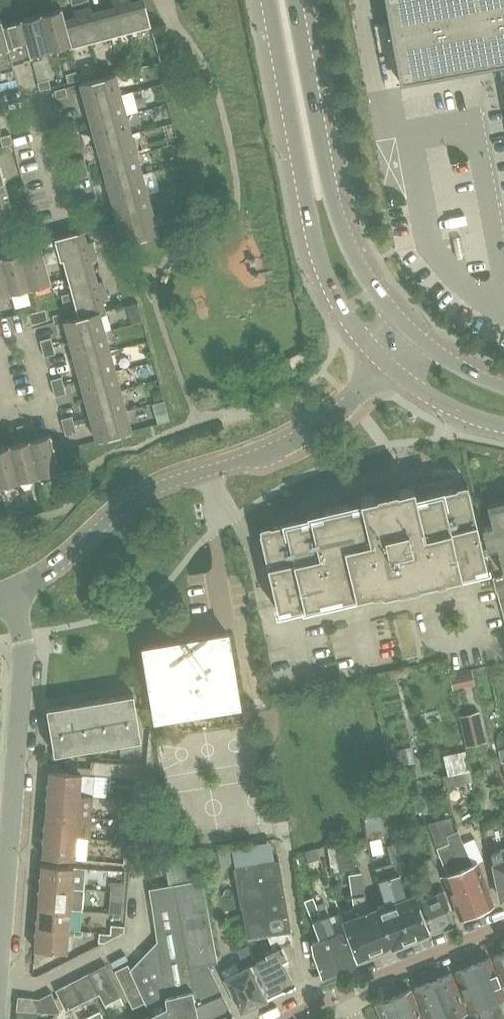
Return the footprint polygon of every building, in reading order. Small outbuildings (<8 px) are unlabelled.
[(144,0),(131,0),(111,0),(112,5),(92,10),(90,5),(73,10),(75,15),(65,18),(62,7),(20,18),(21,22),(16,23),(21,40),(26,39),(31,56),(33,56),(32,53),(69,43),(70,46),(151,24),(144,0)] [(399,78),(399,81),(401,81),(420,77),(429,75),(435,74),(444,73),(450,71),(459,70),(465,69),(474,67),(480,66),(489,64),(495,63),(499,62),(503,62),(503,0),(385,0),(399,78)] [(20,18),(15,20),(3,23),(0,15),(0,88),(19,83),(13,61),(25,58),(31,56),(26,39),(21,40),(16,23),(21,22),(20,18)] [(68,80),(79,77),(77,69),(66,72),(68,80)] [(81,81),(86,101),(119,92),(114,72),(81,81)] [(40,88),(51,85),(49,76),(38,79),(40,88)] [(68,93),(66,85),(54,88),(57,96),(68,93)] [(86,101),(91,121),(124,112),(119,92),(86,101)] [(91,121),(97,141),(130,132),(124,112),(91,121)] [(63,120),(65,128),(76,125),(74,117),(63,120)] [(79,133),(76,125),(65,128),(67,136),(79,133)] [(2,144),(13,142),(10,132),(0,135),(0,136),(2,144)] [(102,161),(135,152),(130,132),(97,141),(102,161)] [(102,161),(107,181),(141,172),(135,152),(102,161)] [(73,159),(76,167),(87,164),(85,156),(73,159)] [(89,173),(87,164),(76,167),(78,176),(89,173)] [(17,227),(0,165),(0,232),(17,227)] [(141,172),(107,181),(113,201),(146,193),(159,189),(154,169),(141,172)] [(113,201),(118,221),(152,213),(146,193),(113,201)] [(84,199),(86,207),(97,204),(95,196),(84,199)] [(86,207),(88,215),(100,212),(97,204),(86,207)] [(152,213),(118,221),(124,242),(157,233),(152,213)] [(113,222),(102,225),(104,233),(116,230),(113,222)] [(47,263),(62,258),(62,257),(93,249),(91,239),(86,241),(83,230),(44,240),(46,245),(42,245),(47,263)] [(47,263),(42,245),(0,257),(0,294),(51,281),(47,263)] [(62,258),(67,277),(94,270),(91,259),(96,258),(93,249),(62,257),(62,258)] [(94,270),(67,277),(71,291),(61,294),(62,300),(104,289),(102,279),(96,281),(94,270)] [(74,302),(77,316),(100,310),(100,312),(104,311),(101,299),(106,297),(104,289),(62,300),(63,305),(74,302)] [(45,308),(28,312),(31,323),(48,319),(45,308)] [(64,319),(69,339),(105,330),(100,312),(100,310),(77,316),(64,319)] [(62,321),(61,320),(60,312),(52,314),(54,323),(62,321)] [(105,330),(69,339),(75,360),(110,350),(105,330)] [(40,340),(42,348),(53,345),(51,337),(40,340)] [(53,345),(42,348),(44,357),(55,354),(53,345)] [(305,348),(298,352),(292,355),(288,358),(294,368),(311,359),(305,348)] [(75,360),(80,380),(115,371),(110,350),(75,360)] [(85,400),(121,391),(115,371),(80,380),(85,400)] [(50,380),(52,388),(64,385),(61,377),(50,380)] [(52,388),(55,396),(66,394),(64,385),(52,388)] [(155,402),(163,399),(160,389),(152,391),(155,402)] [(85,400),(91,420),(126,411),(121,391),(85,400)] [(152,403),(154,409),(165,406),(164,399),(152,403)] [(91,420),(96,441),(131,431),(126,411),(91,420)] [(60,419),(63,427),(74,424),(72,416),(60,419)] [(34,422),(26,424),(29,435),(37,433),(34,422)] [(21,437),(29,435),(26,424),(18,426),(21,437)] [(76,433),(74,424),(63,427),(65,436),(76,433)] [(49,435),(29,440),(38,475),(58,470),(49,435)] [(38,475),(29,440),(9,445),(19,480),(38,475)] [(0,448),(0,485),(19,480),(9,445),(0,448)] [(300,518),(300,519),(296,519),(275,524),(271,525),(271,529),(262,531),(261,527),(259,528),(278,611),(381,586),(382,590),(487,565),(467,483),(465,483),(466,487),(456,489),(455,485),(453,475),(413,484),(412,481),(395,485),(397,492),(389,494),(388,490),(385,491),(386,494),(377,496),(376,493),(360,497),(361,504),(352,506),(351,503),(350,503),(321,510),(322,513),(312,515),(312,512),(309,512),(311,519),(301,522),(300,518)] [(488,508),(492,525),(482,527),(488,549),(498,547),(503,574),(503,504),(488,508)] [(493,578),(496,591),(497,591),(503,618),(503,575),(493,578)] [(143,646),(155,717),(239,704),(227,632),(143,646)] [(462,680),(463,684),(474,681),(472,670),(450,675),(452,683),(462,680)] [(54,753),(141,739),(133,693),(46,707),(54,753)] [(459,715),(460,719),(465,745),(483,741),(477,712),(459,715)] [(447,773),(441,775),(442,786),(473,781),(471,769),(469,769),(465,749),(444,754),(447,773)] [(146,765),(142,765),(141,777),(151,777),(152,765),(146,765)] [(79,794),(92,795),(94,774),(49,770),(47,792),(79,794)] [(138,790),(137,799),(150,800),(151,791),(138,790)] [(92,795),(79,794),(47,792),(45,813),(77,816),(90,817),(92,795)] [(149,809),(150,800),(137,799),(136,808),(149,809)] [(90,817),(77,816),(45,813),(44,834),(76,837),(89,838),(90,817)] [(385,834),(381,814),(364,816),(367,837),(385,834)] [(451,818),(444,820),(447,836),(449,843),(475,911),(493,903),(476,861),(471,863),(462,838),(460,833),(459,831),(455,833),(451,818)] [(444,820),(429,824),(436,847),(447,874),(442,875),(459,917),(475,911),(449,843),(447,836),(444,820)] [(130,841),(142,842),(143,833),(130,832),(130,841)] [(76,837),(44,834),(42,856),(74,858),(76,837)] [(271,995),(275,997),(281,994),(280,990),(295,982),(284,960),(289,959),(283,947),(293,946),(279,860),(275,861),(271,839),(231,846),(247,939),(266,936),(273,950),(266,954),(267,956),(252,963),(259,977),(268,995),(271,995)] [(353,866),(350,839),(325,843),(329,870),(353,866)] [(142,851),(142,842),(130,841),(129,850),(142,851)] [(387,845),(392,862),(385,865),(396,899),(409,939),(428,931),(413,893),(405,896),(398,874),(404,872),(395,843),(387,845)] [(318,848),(306,851),(306,852),(309,861),(321,858),(318,848)] [(491,853),(493,863),(494,863),(502,897),(503,896),(503,848),(491,853)] [(40,885),(71,888),(71,887),(83,888),(85,867),(41,864),(40,885)] [(377,906),(391,944),(392,946),(409,939),(396,899),(385,865),(374,868),(385,903),(377,906)] [(353,904),(339,908),(358,957),(361,956),(363,958),(369,956),(368,953),(391,944),(377,906),(366,909),(361,872),(348,874),(353,904)] [(115,972),(126,994),(138,988),(151,1013),(140,1018),(227,1018),(234,1016),(207,962),(217,960),(202,878),(148,888),(157,941),(129,970),(127,966),(115,972)] [(110,891),(123,892),(124,883),(111,882),(110,891)] [(83,889),(71,888),(40,885),(38,906),(70,909),(82,910),(83,889)] [(419,898),(431,929),(454,920),(442,888),(419,898)] [(122,901),(123,892),(110,891),(109,900),(122,901)] [(322,975),(338,968),(326,935),(327,935),(315,904),(312,896),(304,900),(309,912),(319,938),(312,940),(312,948),(322,975)] [(323,901),(315,904),(327,935),(326,935),(338,968),(356,961),(343,928),(335,931),(323,901)] [(36,927),(68,930),(70,909),(38,906),(36,927)] [(111,924),(110,933),(119,934),(123,932),(124,925),(111,924)] [(66,952),(68,930),(36,927),(34,949),(66,952)] [(104,942),(119,934),(110,933),(99,932),(98,941),(104,942)] [(248,1010),(254,1007),(255,1002),(265,997),(256,979),(259,977),(252,963),(248,944),(237,949),(245,965),(240,968),(237,962),(222,970),(226,979),(224,979),(232,995),(235,994),(242,1008),(246,1007),(248,1010)] [(494,955),(503,981),(503,951),(494,955)] [(503,1015),(497,998),(503,995),(503,994),(490,957),(472,964),(494,1018),(503,1015)] [(98,992),(104,1004),(120,996),(115,985),(105,964),(88,972),(98,992)] [(472,964),(455,971),(470,1009),(477,1005),(483,1018),(494,1018),(472,964)] [(88,972),(72,981),(82,1001),(98,992),(88,972)] [(451,972),(433,980),(449,1018),(460,1018),(458,1013),(466,1010),(451,972)] [(414,987),(427,1018),(449,1018),(433,980),(414,987)] [(65,1009),(82,1001),(72,981),(55,989),(65,1009)] [(403,1018),(423,1018),(410,989),(394,996),(403,1018)] [(16,1008),(37,1010),(58,1013),(62,1011),(51,991),(39,997),(18,995),(16,1008)] [(394,996),(377,1003),(383,1018),(403,1018),(394,996)] [(37,1010),(16,1008),(15,1018),(36,1018),(37,1010)] [(99,1010),(89,1015),(91,1018),(103,1018),(99,1010)]
